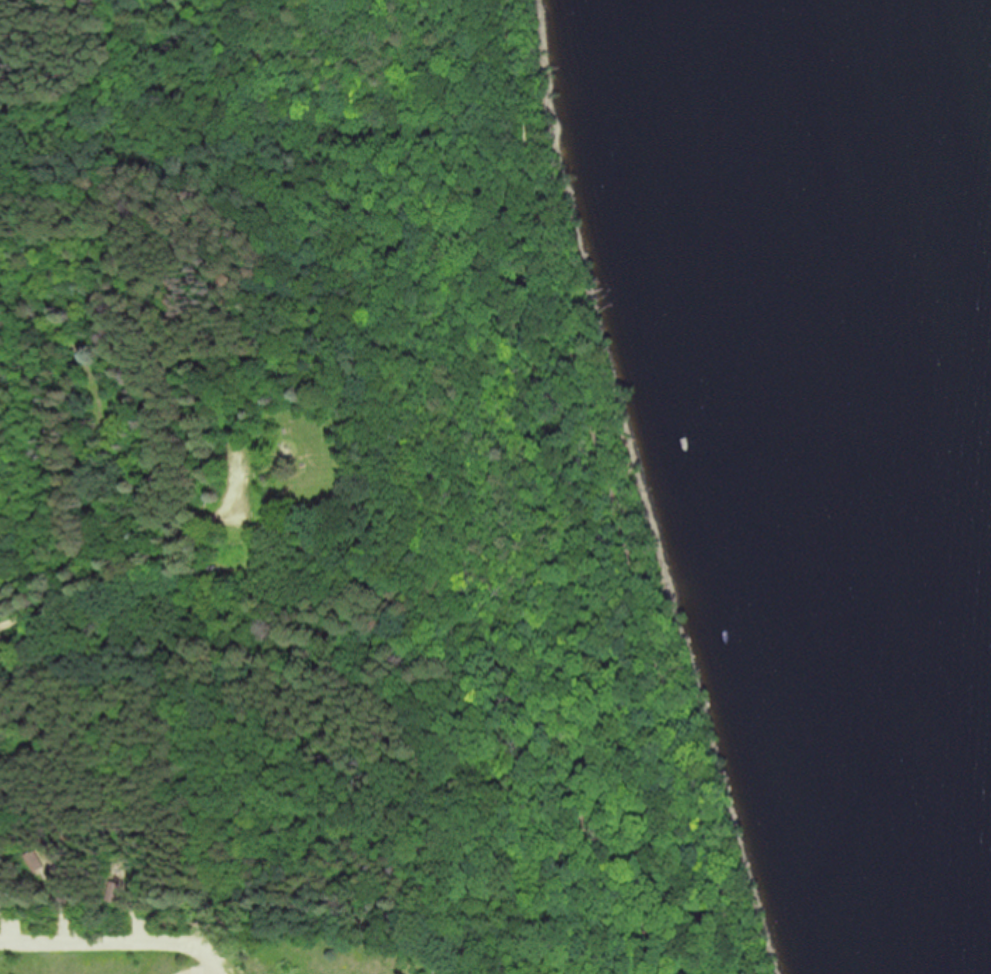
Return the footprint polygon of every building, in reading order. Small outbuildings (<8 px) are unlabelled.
[(24,858),(35,850),(45,866),(35,873),(24,858)] [(109,882),(122,885),(118,905),(104,901),(109,882)]
